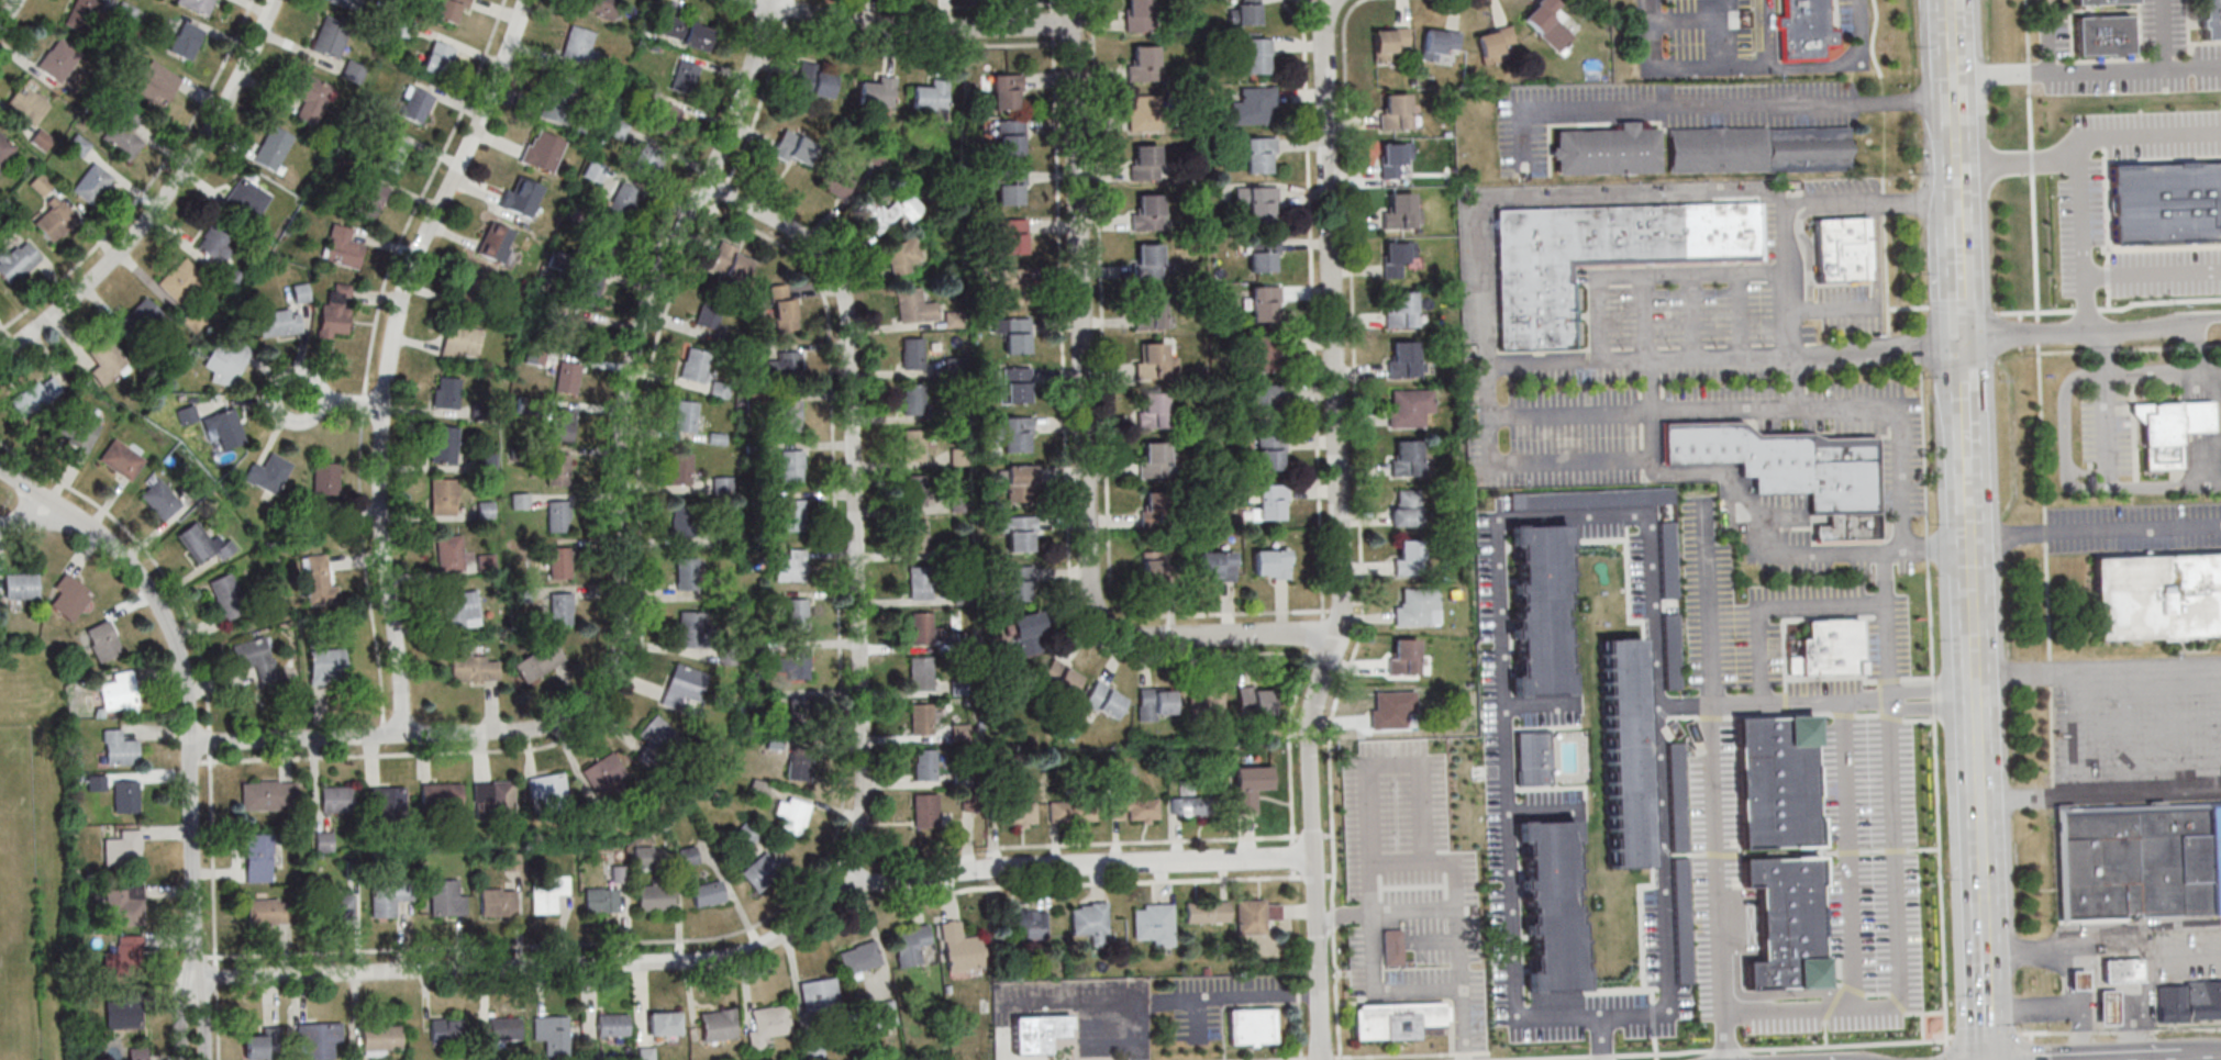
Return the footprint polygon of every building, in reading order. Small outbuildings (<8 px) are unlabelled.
[(80,30),(86,17),(94,21),(103,0),(75,0),(65,23),(80,30)] [(122,0),(121,0),(113,15),(131,25),(140,9),(122,0)] [(210,17),(217,0),(177,0),(175,3),(210,17)] [(352,9),(356,0),(330,0),(352,9)] [(453,23),(457,12),(466,15),(471,0),(438,0),(432,17),(453,23)] [(612,19),(617,0),(582,0),(579,9),(612,19)] [(1126,30),(1154,30),(1154,0),(1126,0),(1126,30)] [(1260,24),(1260,0),(1241,0),(1241,4),(1230,4),(1230,24),(1260,24)] [(1558,53),(1575,36),(1562,22),(1570,14),(1556,0),(1539,0),(1522,17),(1558,53)] [(1783,14),(1782,0),(1830,0),(1831,26),(1839,26),(1839,46),(1826,47),(1825,58),(1780,60),(1778,27),(1774,29),(1774,14),(1783,14)] [(2203,18),(2203,0),(2220,0),(2220,38),(2205,38),(2205,25),(2201,25),(2200,18),(2203,18)] [(707,50),(714,28),(664,12),(657,35),(707,50)] [(2076,15),(2131,14),(2131,52),(2119,52),(2119,55),(2111,55),(2110,52),(2078,54),(2076,15)] [(340,59),(351,24),(323,15),(311,50),(340,59)] [(168,50),(191,61),(206,31),(183,20),(168,50)] [(562,59),(590,66),(598,32),(570,25),(562,59)] [(1504,49),(1516,45),(1511,25),(1477,34),(1485,64),(1506,59),(1504,49)] [(1374,27),(1375,60),(1397,59),(1397,49),(1410,48),(1410,27),(1374,27)] [(1459,51),(1461,31),(1426,27),(1422,59),(1444,61),(1445,49),(1459,51)] [(1243,72),(1272,72),(1272,38),(1243,38),(1243,72)] [(445,80),(458,48),(434,39),(421,71),(445,80)] [(1157,45),(1129,45),(1129,80),(1157,80),(1157,45)] [(183,77),(151,59),(133,90),(165,108),(183,77)] [(367,65),(347,59),(342,77),(361,83),(367,65)] [(673,89),(694,92),(699,63),(678,59),(673,89)] [(795,92),(832,99),(836,76),(821,73),(822,64),(801,61),(795,92)] [(303,100),(297,116),(319,125),(334,84),(299,71),(290,95),(303,100)] [(993,109),(1021,109),(1021,74),(993,74),(993,109)] [(540,114),(565,126),(584,87),(558,76),(540,114)] [(895,77),(875,76),(875,83),(860,82),(859,107),(894,108),(895,77)] [(927,86),(912,86),(912,114),(947,115),(948,80),(927,80),(927,86)] [(50,106),(23,83),(4,104),(32,128),(50,106)] [(435,94),(408,85),(398,115),(425,124),(435,94)] [(1275,87),(1241,87),(1241,97),(1231,97),(1231,124),(1275,124),(1275,87)] [(1381,93),(1381,129),(1411,129),(1411,93),(1381,93)] [(1128,130),(1157,130),(1157,94),(1128,94),(1128,130)] [(683,107),(661,100),(653,124),(674,131),(683,107)] [(100,136),(128,163),(148,143),(133,128),(141,120),(129,108),(100,136)] [(999,155),(1023,155),(1023,120),(999,120),(999,155)] [(1618,130),(1554,130),(1554,174),(1657,173),(1656,129),(1636,129),(1636,121),(1618,121),(1618,130)] [(294,135),(271,124),(254,160),(277,171),(294,135)] [(520,160),(552,174),(566,141),(535,127),(520,160)] [(772,153),(803,169),(817,144),(785,127),(772,153)] [(1669,128),(1669,172),(1850,172),(1850,127),(1669,128)] [(0,131),(0,171),(19,147),(0,131)] [(93,144),(77,132),(67,145),(82,157),(93,144)] [(1276,137),(1246,137),(1246,172),(1276,172),(1276,137)] [(656,175),(668,151),(645,141),(634,165),(656,175)] [(1411,143),(1383,143),(1383,179),(1411,179),(1411,143)] [(1131,180),(1159,180),(1159,145),(1131,145),(1131,180)] [(817,180),(842,200),(858,179),(833,160),(817,180)] [(2113,243),(2220,239),(2220,160),(2110,165),(2113,243)] [(114,177),(93,161),(72,190),(93,206),(114,177)] [(1022,170),(996,170),(996,204),(1022,204),(1022,170)] [(29,184),(43,197),(55,185),(41,171),(29,184)] [(500,205),(527,218),(542,186),(515,173),(500,205)] [(273,197),(243,174),(222,202),(252,225),(273,197)] [(390,187),(367,177),(352,210),(376,220),(390,187)] [(606,209),(626,220),(641,192),(621,181),(606,209)] [(1278,187),(1237,187),(1236,203),(1249,203),(1249,220),(1278,220),(1278,187)] [(878,235),(901,212),(912,223),(926,208),(909,191),(887,213),(869,195),(854,211),(878,235)] [(1384,204),(1384,229),(1421,229),(1421,193),(1390,193),(1390,204),(1384,204)] [(30,219),(55,244),(80,218),(56,194),(30,219)] [(1163,194),(1133,194),(1133,230),(1163,230),(1163,194)] [(1493,207),(1758,202),(1761,257),(1568,261),(1573,347),(1499,352),(1493,207)] [(1000,254),(1026,254),(1026,219),(1000,219),(1000,254)] [(1814,220),(1817,279),(1869,280),(1867,219),(1814,220)] [(215,261),(232,234),(213,221),(195,248),(215,261)] [(514,231),(492,221),(477,254),(500,264),(514,231)] [(608,259),(621,235),(601,223),(587,247),(608,259)] [(359,269),(366,242),(330,233),(323,260),(359,269)] [(913,271),(911,259),(921,258),(918,238),(887,244),(892,275),(913,271)] [(11,286),(42,258),(25,239),(10,253),(0,243),(0,274),(11,286)] [(710,269),(744,282),(753,259),(736,252),(738,245),(721,239),(710,269)] [(1250,272),(1275,271),(1275,239),(1250,240),(1250,272)] [(1385,277),(1411,277),(1411,242),(1385,242),(1385,277)] [(1134,243),(1134,279),(1161,279),(1161,243),(1134,243)] [(157,283),(177,303),(204,276),(184,256),(157,283)] [(245,276),(232,264),(219,277),(232,289),(245,276)] [(453,294),(476,307),(494,277),(472,264),(453,294)] [(998,303),(1024,303),(1024,280),(1014,280),(1014,268),(998,268),(998,303)] [(603,277),(581,271),(573,301),(594,307),(603,277)] [(294,284),(294,301),(309,301),(309,284),(294,284)] [(320,303),(320,337),(351,337),(351,284),(332,284),(332,303),(320,303)] [(900,322),(937,319),(934,286),(897,289),(900,322)] [(1281,322),(1281,286),(1251,286),(1251,322),(1281,322)] [(1387,327),(1417,327),(1417,291),(1396,291),(1396,303),(1387,303),(1387,327)] [(725,300),(705,294),(696,324),(715,330),(725,300)] [(1135,294),(1135,328),(1170,328),(1170,294),(1135,294)] [(116,324),(132,341),(162,312),(146,296),(116,324)] [(798,328),(795,298),(774,300),(777,330),(798,328)] [(261,337),(303,332),(300,308),(258,312),(261,337)] [(582,344),(590,320),(569,314),(562,337),(582,344)] [(994,317),(994,332),(1006,332),(1006,354),(1031,354),(1031,317),(994,317)] [(441,356),(477,363),(483,329),(448,322),(441,356)] [(88,370),(100,385),(129,363),(108,337),(88,352),(97,363),(88,370)] [(207,367),(213,369),(210,381),(239,389),(250,345),(214,337),(207,367)] [(1240,372),(1277,372),(1277,337),(1240,337),(1240,372)] [(902,338),(902,369),(924,369),(924,338),(902,338)] [(1390,376),(1421,376),(1421,341),(1390,341),(1390,376)] [(1165,343),(1137,343),(1137,379),(1178,379),(1178,356),(1165,356),(1165,343)] [(680,377),(703,384),(712,353),(689,346),(680,377)] [(778,351),(778,360),(768,360),(768,374),(803,374),(803,351),(778,351)] [(555,392),(577,394),(580,362),(559,360),(555,392)] [(1000,403),(1029,403),(1029,367),(1000,367),(1000,403)] [(63,391),(49,372),(20,393),(34,412),(63,391)] [(460,377),(435,377),(435,407),(460,407),(460,377)] [(904,384),(904,415),(924,415),(924,384),(904,384)] [(1244,421),(1284,420),(1284,384),(1251,385),(1251,399),(1243,399),(1244,421)] [(1390,390),(1390,427),(1427,427),(1427,414),(1434,414),(1434,390),(1390,390)] [(1167,393),(1139,393),(1139,427),(1167,427),(1167,393)] [(696,432),(699,402),(678,399),(674,430),(696,432)] [(801,432),(800,400),(780,400),(780,432),(801,432)] [(2145,468),(2144,423),(2132,413),(2132,404),(2213,401),(2213,431),(2180,432),(2181,467),(2145,468)] [(181,426),(199,419),(193,403),(175,410),(181,426)] [(572,441),(574,409),(550,407),(549,440),(572,441)] [(221,448),(244,443),(237,408),(202,415),(205,430),(217,428),(221,448)] [(103,424),(79,411),(63,440),(87,453),(103,424)] [(1031,416),(1002,416),(1002,452),(1031,452),(1031,416)] [(1661,423),(1662,464),(1739,462),(1740,478),(1753,477),(1753,494),(1810,493),(1810,540),(1877,539),(1875,438),(1824,439),(1809,433),(1755,433),(1742,421),(1661,423)] [(459,426),(434,425),(432,462),(457,463),(459,426)] [(927,459),(927,429),(904,429),(904,459),(927,459)] [(1258,435),(1258,469),(1285,469),(1285,435),(1258,435)] [(98,460),(131,481),(146,457),(113,437),(98,460)] [(1393,476),(1422,475),(1421,440),(1392,440),(1393,476)] [(1140,477),(1170,477),(1170,442),(1140,442),(1140,477)] [(804,481),(804,449),(781,449),(781,481),(804,481)] [(693,453),(671,451),(669,484),(691,485),(693,453)] [(255,457),(243,481),(277,497),(294,462),(272,452),(266,463),(255,457)] [(569,454),(547,454),(547,485),(569,485),(569,454)] [(314,494),(340,494),(340,462),(314,462),(314,494)] [(1033,501),(1033,465),(1001,465),(1001,483),(1007,483),(1007,501),(1033,501)] [(926,507),(926,475),(905,475),(905,507),(926,507)] [(165,522),(184,503),(158,477),(139,497),(165,522)] [(459,515),(459,478),(431,478),(431,515),(459,515)] [(1287,484),(1258,484),(1258,520),(1283,520),(1283,509),(1287,509),(1287,484)] [(530,508),(530,493),(511,493),(511,508),(530,508)] [(1146,509),(1141,509),(1141,527),(1164,527),(1164,493),(1146,493),(1146,509)] [(570,500),(547,500),(547,532),(570,532),(570,500)] [(783,531),(806,531),(806,500),(783,500),(783,531)] [(698,509),(673,509),(673,536),(698,536),(698,509)] [(1751,509),(1720,509),(1720,520),(1751,520),(1751,509)] [(1004,516),(1004,551),(1036,551),(1036,516),(1004,516)] [(177,534),(197,564),(216,552),(221,560),(238,549),(231,539),(225,542),(219,534),(210,540),(197,520),(177,534)] [(908,521),(908,551),(928,551),(928,521),(908,521)] [(1509,526),(1515,693),(1569,691),(1563,524),(1509,526)] [(464,537),(438,537),(438,572),(464,572),(464,537)] [(1395,539),(1395,577),(1422,577),(1422,539),(1395,539)] [(549,547),(549,578),(571,578),(571,547),(549,547)] [(2090,554),(2220,547),(2220,637),(2094,641),(2090,554)] [(806,548),(786,548),(786,559),(775,559),(775,580),(806,580),(806,548)] [(1142,581),(1167,581),(1167,550),(1142,550),(1142,581)] [(1290,578),(1290,550),(1254,550),(1254,578),(1290,578)] [(1235,551),(1200,551),(1200,580),(1235,580),(1235,551)] [(306,555),(306,604),(329,604),(329,555),(306,555)] [(699,557),(677,557),(677,589),(698,589),(699,557)] [(1032,601),(1032,565),(1003,565),(1003,601),(1032,601)] [(932,599),(931,567),(909,567),(909,599),(932,599)] [(70,620),(91,590),(64,572),(50,591),(57,596),(50,606),(70,620)] [(209,580),(224,620),(247,612),(233,572),(209,580)] [(3,598),(37,598),(37,573),(3,573),(3,598)] [(1440,588),(1405,588),(1405,601),(1395,601),(1395,625),(1440,625),(1440,588)] [(447,629),(481,625),(477,590),(442,595),(447,629)] [(572,592),(551,592),(551,624),(572,624),(572,592)] [(786,629),(807,629),(807,598),(786,598),(786,629)] [(680,646),(704,646),(704,611),(680,611),(680,646)] [(1048,649),(1041,611),(1011,617),(1018,655),(1048,649)] [(932,612),(912,612),(912,643),(940,643),(940,628),(932,628),(932,612)] [(1859,618),(1863,673),(1801,674),(1801,671),(1788,674),(1787,623),(1859,618)] [(84,628),(96,662),(121,653),(109,619),(84,628)] [(231,645),(239,672),(255,667),(259,682),(280,676),(267,634),(231,645)] [(1598,640),(1641,638),(1653,866),(1610,868),(1598,640)] [(526,685),(565,658),(552,639),(513,665),(526,685)] [(1390,639),(1390,674),(1418,674),(1418,639),(1390,639)] [(348,682),(346,647),(308,649),(310,684),(348,682)] [(809,678),(808,647),(785,648),(785,679),(809,678)] [(498,654),(451,654),(451,680),(498,680),(498,654)] [(911,690),(933,690),(933,656),(911,656),(911,690)] [(1071,697),(1082,673),(1050,659),(1040,683),(1071,697)] [(663,701),(690,709),(702,670),(675,662),(663,701)] [(139,713),(133,670),(96,675),(100,706),(95,707),(96,718),(139,713)] [(968,682),(952,680),(950,694),(966,696),(968,682)] [(1127,697),(1097,680),(1083,704),(1114,720),(1127,697)] [(1275,687),(1238,687),(1238,714),(1275,714),(1275,687)] [(1174,688),(1138,688),(1138,720),(1163,720),(1163,712),(1174,712),(1174,688)] [(1223,690),(1189,690),(1189,716),(1223,716),(1223,690)] [(1412,692),(1373,692),(1373,724),(1412,724),(1412,692)] [(790,697),(790,727),(811,727),(811,697),(790,697)] [(911,703),(911,735),(933,735),(933,703),(911,703)] [(685,738),(656,713),(639,733),(649,742),(637,755),(655,771),(685,738)] [(1819,714),(1741,716),(1745,847),(1823,844),(1819,714)] [(953,724),(953,741),(970,741),(970,724),(953,724)] [(103,765),(138,765),(138,741),(126,741),(126,729),(103,729),(103,765)] [(1517,734),(1550,732),(1553,785),(1519,786),(1517,734)] [(915,780),(936,780),(936,749),(915,749),(915,780)] [(809,781),(812,756),(789,753),(786,779),(809,781)] [(585,763),(589,789),(623,783),(619,757),(585,763)] [(1234,812),(1258,812),(1258,789),(1271,789),(1270,767),(1234,767),(1234,812)] [(564,772),(528,778),(533,806),(569,800),(564,772)] [(107,774),(87,774),(87,790),(107,790),(107,774)] [(113,812),(140,812),(140,780),(113,780),(113,812)] [(515,814),(515,780),(475,780),(475,814),(515,814)] [(750,793),(764,798),(768,785),(755,780),(750,793)] [(297,810),(297,781),(242,781),(242,810),(297,810)] [(421,783),(421,809),(462,809),(462,783),(421,783)] [(320,785),(320,812),(353,812),(353,785),(320,785)] [(406,787),(370,787),(370,813),(406,813),(406,787)] [(938,827),(938,793),(914,793),(914,827),(938,827)] [(779,829),(800,836),(810,804),(781,794),(774,814),(783,817),(779,829)] [(1212,796),(1171,796),(1171,815),(1212,815),(1212,796)] [(1159,799),(1112,798),(1111,819),(1159,820),(1159,799)] [(1096,822),(1096,801),(1050,801),(1050,822),(1096,822)] [(1036,802),(994,802),(994,823),(1036,823),(1036,802)] [(2061,811),(2065,919),(2220,913),(2220,804),(2061,811)] [(1520,823),(1573,821),(1581,984),(1529,988),(1520,823)] [(748,848),(759,834),(744,822),(733,836),(748,848)] [(141,825),(115,825),(115,839),(104,839),(104,864),(141,864),(141,825)] [(334,832),(315,832),(315,852),(334,852),(334,832)] [(273,834),(246,834),(246,882),(273,882),(273,834)] [(635,846),(635,870),(653,870),(653,846),(635,846)] [(1744,855),(1744,885),(1763,885),(1765,958),(1747,959),(1748,988),(1830,985),(1829,959),(1824,959),(1821,851),(1744,855)] [(755,892),(780,871),(765,852),(739,872),(755,892)] [(531,877),(531,913),(556,913),(556,895),(568,895),(568,877),(531,877)] [(690,886),(695,907),(725,901),(720,879),(690,886)] [(430,915),(464,915),(464,880),(430,880),(430,915)] [(145,925),(145,883),(105,883),(105,925),(145,925)] [(414,884),(372,884),(372,918),(394,918),(394,903),(414,903),(414,884)] [(637,885),(637,910),(674,910),(674,885),(637,885)] [(585,887),(586,913),(618,912),(617,887),(585,887)] [(481,889),(481,915),(515,915),(515,889),(481,889)] [(330,893),(330,919),(355,919),(355,893),(330,893)] [(247,924),(289,924),(289,898),(247,898),(247,924)] [(1237,934),(1268,934),(1268,920),(1281,920),(1281,900),(1237,900),(1237,934)] [(1186,901),(1186,922),(1229,922),(1229,901),(1186,901)] [(1107,903),(1071,903),(1071,934),(1090,934),(1090,944),(1107,944),(1107,903)] [(1174,943),(1174,903),(1134,903),(1134,943),(1174,943)] [(1047,938),(1047,909),(1008,909),(1008,928),(1025,928),(1025,938),(1047,938)] [(985,968),(981,935),(964,937),(963,920),(940,922),(946,972),(985,968)] [(931,946),(928,925),(893,930),(898,967),(922,964),(920,947),(931,946)] [(1384,929),(1384,965),(1402,965),(1402,929),(1384,929)] [(117,934),(116,948),(104,948),(103,971),(141,972),(142,935),(117,934)] [(883,967),(875,940),(838,951),(846,977),(883,967)] [(2100,959),(2141,957),(2141,982),(2101,983),(2100,959)] [(2087,990),(2087,970),(2069,970),(2069,990),(2087,990)] [(803,1010),(840,1004),(836,977),(799,982),(803,1010)] [(2186,981),(2220,979),(2220,1018),(2188,1020),(2188,1022),(2159,1023),(2157,985),(2186,984),(2186,981)] [(2099,1024),(2118,1024),(2118,990),(2098,990),(2099,1024)] [(105,1029),(142,1029),(142,1002),(105,1002),(105,1029)] [(1447,1002),(1354,1003),(1354,1039),(1448,1037),(1447,1002)] [(753,1050),(765,1049),(764,1036),(791,1033),(787,1003),(747,1009),(753,1050)] [(1229,1008),(1229,1045),(1276,1045),(1275,1007),(1229,1008)] [(737,1037),(733,1008),(699,1012),(702,1041),(737,1037)] [(646,1012),(646,1035),(680,1035),(680,1012),(646,1012)] [(629,1035),(629,1013),(598,1013),(598,1035),(629,1035)] [(568,1057),(568,1015),(535,1015),(535,1040),(546,1040),(546,1057),(568,1057)] [(1012,1016),(1013,1054),(1049,1054),(1048,1037),(1070,1037),(1069,1015),(1012,1016)] [(521,1018),(489,1018),(489,1042),(521,1042),(521,1018)] [(431,1040),(461,1040),(461,1019),(431,1019),(431,1040)] [(297,1023),(298,1048),(304,1048),(304,1059),(334,1059),(334,1046),(343,1045),(342,1021),(297,1023)] [(361,1024),(361,1055),(402,1055),(402,1024),(361,1024)] [(281,1059),(281,1027),(257,1027),(257,1036),(245,1036),(245,1059),(281,1059)] [(129,1059),(148,1059),(148,1047),(129,1047),(129,1059)] [(638,1047),(638,1059),(654,1059),(654,1047),(638,1047)] [(585,1059),(602,1059),(602,1048),(585,1048),(585,1059)]
